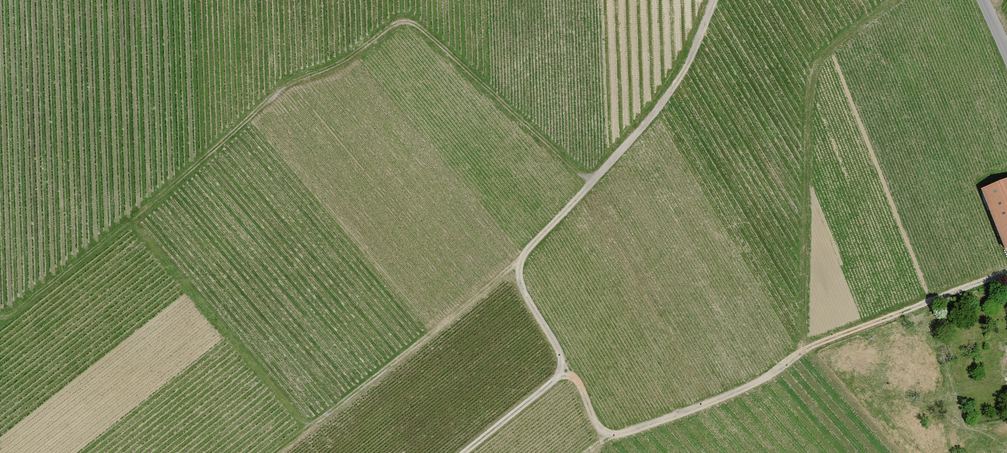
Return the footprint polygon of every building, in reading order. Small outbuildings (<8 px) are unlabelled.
[(983,189),(1005,247),(1006,247),(1006,180),(983,189)]
